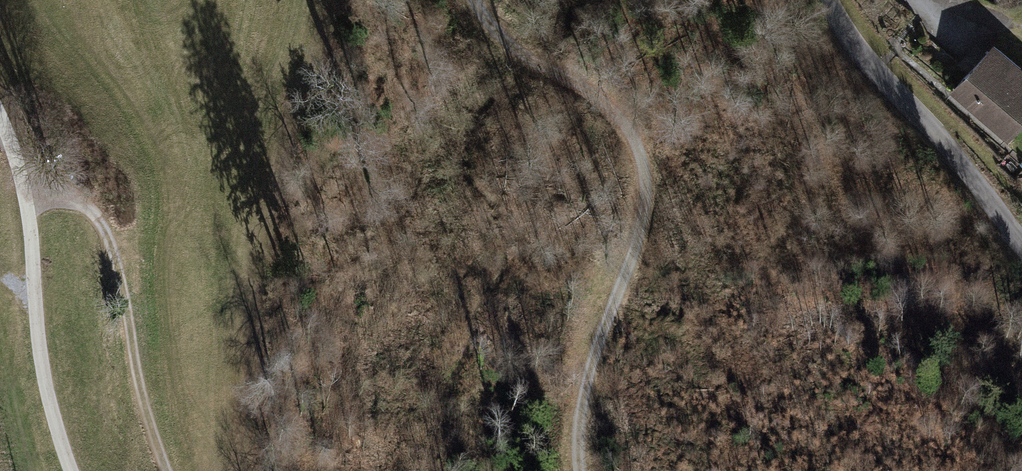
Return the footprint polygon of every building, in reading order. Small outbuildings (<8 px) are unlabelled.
[(947,96),(1006,144),(1021,125),(1021,65),(992,40),(947,96)]
